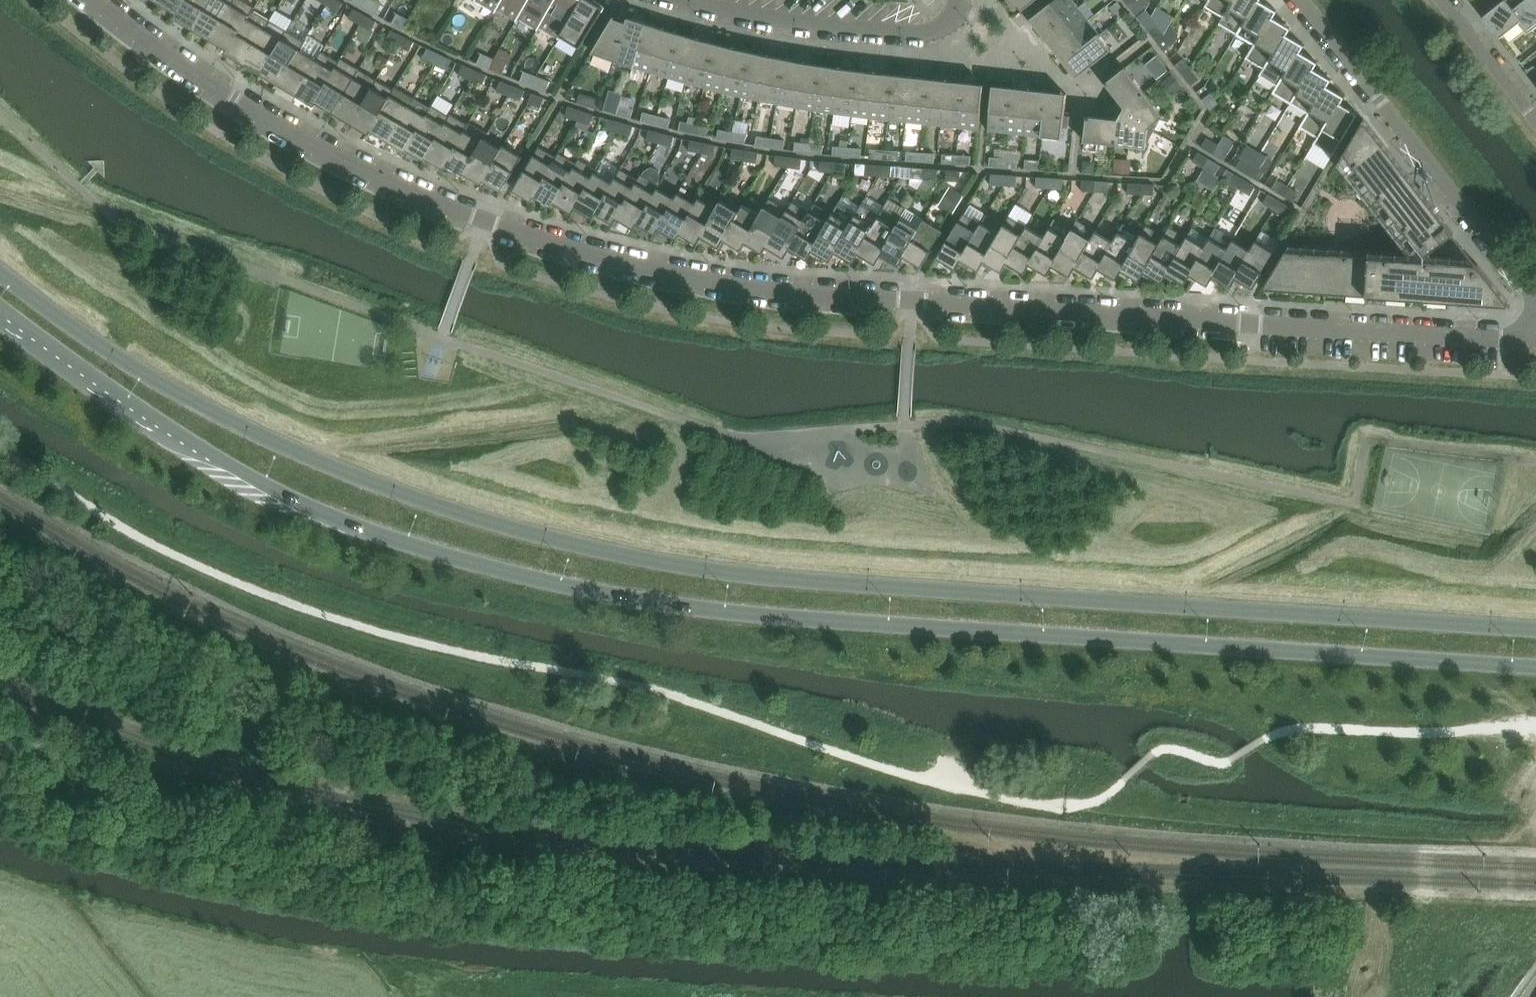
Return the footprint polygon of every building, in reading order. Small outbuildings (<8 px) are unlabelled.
[(187,0),(163,0),(161,4),(177,14),(178,14),(187,0)] [(211,0),(187,0),(178,14),(177,14),(175,18),(193,29),(211,0)] [(235,0),(211,0),(193,29),(211,40),(235,0)] [(253,10),(254,11),(256,8),(243,0),(235,0),(211,40),(227,49),(229,50),(253,10)] [(343,3),(338,0),(330,0),(327,6),(338,13),(343,3)] [(369,0),(353,0),(352,2),(364,9),(369,0)] [(382,6),(371,0),(369,0),(364,9),(376,15),(382,6)] [(503,0),(472,0),(476,2),(477,1),(496,12),(503,0)] [(529,0),(503,0),(496,12),(498,10),(517,21),(529,0)] [(556,0),(529,0),(517,21),(518,21),(519,18),(538,30),(556,0)] [(582,0),(556,0),(538,30),(539,30),(540,27),(559,39),(582,0)] [(606,8),(593,0),(593,1),(591,0),(582,0),(559,39),(560,39),(562,36),(582,48),(606,8)] [(1036,0),(1015,0),(1017,4),(1020,1),(1026,8),(1036,0)] [(1077,7),(1072,0),(1055,0),(1033,17),(1038,24),(1036,27),(1042,35),(1077,7)] [(1235,0),(1211,0),(1211,1),(1210,0),(1209,0),(1205,7),(1207,8),(1207,7),(1223,17),(1224,18),(1235,0)] [(1237,36),(1259,0),(1260,1),(1260,0),(1235,0),(1224,18),(1223,17),(1218,25),(1220,26),(1220,25),(1236,35),(1235,35),(1237,36)] [(1255,46),(1272,17),(1273,18),(1277,11),(1260,1),(1259,0),(1237,36),(1253,45),(1255,46)] [(1513,10),(1505,0),(1484,16),(1487,21),(1489,20),(1491,23),(1490,24),(1500,37),(1521,21),(1528,31),(1535,24),(1535,0),(1526,0),(1513,10)] [(1146,11),(1138,1),(1129,7),(1137,18),(1146,11)] [(1127,14),(1118,2),(1110,8),(1119,20),(1127,14)] [(1077,7),(1042,35),(1048,43),(1053,48),(1051,49),(1052,50),(1089,21),(1077,7)] [(360,25),(365,16),(354,9),(349,19),(360,25)] [(270,21),(254,11),(253,10),(229,50),(227,49),(226,53),(244,64),(270,21)] [(405,30),(410,21),(397,14),(392,24),(405,30)] [(371,31),(377,22),(365,16),(360,25),(371,31)] [(613,60),(627,23),(615,19),(615,17),(614,17),(593,53),(613,60)] [(1264,70),(1286,35),(1287,35),(1291,29),(1273,18),(1272,17),(1255,46),(1253,45),(1245,59),(1246,60),(1247,59),(1263,69),(1264,70)] [(627,23),(613,60),(616,61),(633,67),(647,24),(637,21),(630,19),(629,18),(628,18),(628,20),(627,23)] [(262,74),(287,31),(270,21),(244,64),(262,74)] [(1089,21),(1052,50),(1053,49),(1058,55),(1064,63),(1100,35),(1089,21)] [(647,24),(633,67),(650,72),(651,73),(664,28),(663,29),(656,27),(647,24)] [(1165,35),(1156,25),(1148,32),(1156,42),(1165,35)] [(287,31),(262,74),(279,84),(305,41),(287,31)] [(398,46),(403,37),(391,31),(386,40),(398,46)] [(668,78),(681,35),(671,32),(670,36),(663,33),(651,73),(668,78)] [(687,83),(697,44),(690,41),(691,38),(681,35),(668,78),(674,80),(687,83)] [(1080,75),(1112,49),(1100,35),(1064,63),(1070,71),(1074,68),(1080,75)] [(1173,45),(1165,35),(1156,42),(1164,52),(1173,45)] [(1278,87),(1299,52),(1300,52),(1304,46),(1287,35),(1286,35),(1264,70),(1263,69),(1259,76),(1260,77),(1260,76),(1277,86),(1278,87)] [(409,52),(414,42),(403,37),(398,46),(409,52)] [(322,52),(305,41),(279,84),(297,95),(322,52)] [(704,88),(716,44),(706,42),(705,45),(697,44),(687,83),(704,88)] [(716,44),(704,88),(723,93),(732,53),(734,47),(733,47),(732,49),(726,47),(716,44)] [(435,64),(440,55),(428,49),(423,58),(435,64)] [(741,97),(751,53),(741,51),(740,54),(732,53),(723,93),(741,97)] [(322,52),(297,95),(315,106),(317,103),(316,102),(340,62),(339,62),(322,52)] [(1292,104),(1313,69),(1314,70),(1318,63),(1300,52),(1299,52),(1278,87),(1277,86),(1273,93),(1274,94),(1290,103),(1290,104),(1292,105),(1292,104)] [(751,53),(741,97),(757,100),(759,101),(769,55),(768,55),(768,56),(751,53)] [(490,70),(494,60),(481,54),(477,64),(490,70)] [(447,70),(451,60),(440,55),(435,64),(447,70)] [(334,113),(360,70),(341,58),(339,62),(340,62),(316,102),(317,103),(334,113)] [(778,104),(786,60),(776,58),(775,62),(768,60),(759,101),(778,104)] [(1191,70),(1183,59),(1175,66),(1183,76),(1191,70)] [(503,75),(507,65),(494,60),(490,70),(503,75)] [(797,108),(804,67),(796,66),(796,62),(786,60),(778,104),(797,108)] [(804,62),(797,108),(799,108),(815,111),(822,66),(812,65),(805,64),(805,62),(804,62)] [(471,81),(476,71),(463,65),(459,75),(471,81)] [(822,66),(815,111),(833,114),(839,73),(840,67),(839,67),(839,69),(832,68),(822,66)] [(1144,92),(1125,68),(1105,83),(1124,108),(1144,92)] [(1309,114),(1326,86),(1327,87),(1331,80),(1314,70),(1313,69),(1292,104),(1308,114),(1309,114)] [(352,123),(378,81),(360,70),(334,113),(352,123)] [(852,116),(858,71),(847,70),(847,74),(839,73),(833,114),(841,115),(852,116)] [(1199,80),(1191,70),(1183,76),(1191,86),(1199,80)] [(483,86),(487,76),(476,71),(471,81),(483,86)] [(858,71),(852,116),(870,118),(876,72),(875,72),(875,74),(858,71)] [(532,87),(536,77),(524,72),(520,82),(532,87)] [(1183,87),(1172,74),(1162,82),(1172,95),(1183,87)] [(888,120),(893,76),(883,75),(882,78),(875,78),(870,118),(888,120)] [(906,122),(911,81),(903,81),(903,77),(893,76),(888,120),(906,122)] [(911,76),(906,122),(924,124),(929,80),(919,78),(912,78),(912,76),(911,76)] [(546,92),(550,82),(536,77),(532,87),(546,92)] [(942,126),(947,85),(939,84),(939,81),(929,80),(924,124),(942,126)] [(947,80),(942,126),(960,128),(965,83),(947,82),(948,80),(947,80)] [(371,131),(395,91),(394,91),(378,81),(352,123),(371,134),(372,131),(371,131)] [(509,96),(513,86),(501,81),(497,91),(509,96)] [(979,130),(983,89),(975,88),(975,84),(965,83),(960,128),(979,130)] [(521,101),(525,91),(513,86),(509,96),(521,101)] [(1319,138),(1340,103),(1341,104),(1345,97),(1327,87),(1326,86),(1309,114),(1308,114),(1300,127),(1301,128),(1318,138),(1319,138)] [(389,141),(410,107),(411,108),(416,99),(396,87),(394,91),(395,91),(371,131),(372,131),(389,141)] [(1007,133),(1012,88),(1002,87),(1001,91),(992,90),(988,131),(1007,133)] [(1012,88),(1007,133),(1025,136),(1029,94),(1030,89),(1029,89),(1029,90),(1022,90),(1012,88)] [(1043,139),(1048,92),(1037,91),(1037,95),(1029,94),(1025,136),(1043,139)] [(1062,141),(1065,114),(1066,100),(1057,99),(1058,93),(1048,92),(1043,139),(1062,141)] [(1164,117),(1144,92),(1124,108),(1122,113),(1156,133),(1156,132),(1153,131),(1159,120),(1160,120),(1164,117)] [(541,108),(544,98),(532,94),(528,104),(541,108)] [(592,108),(595,100),(574,94),(571,102),(592,108)] [(1219,104),(1211,94),(1202,100),(1210,111),(1219,104)] [(617,115),(620,105),(622,100),(611,96),(607,112),(617,115)] [(432,109),(431,108),(416,99),(411,108),(410,107),(389,141),(407,152),(408,150),(408,149),(432,109)] [(1333,156),(1358,114),(1341,104),(1340,103),(1319,138),(1318,138),(1313,145),(1315,145),(1332,155),(1333,156)] [(631,119),(634,109),(620,105),(617,115),(631,119)] [(426,158),(451,117),(450,116),(432,106),(431,108),(432,109),(408,149),(408,150),(426,160),(427,158),(426,158)] [(578,121),(581,111),(568,107),(565,117),(578,121)] [(590,125),(593,115),(581,111),(578,121),(590,125)] [(655,125),(657,115),(644,111),(641,122),(655,125)] [(1156,133),(1122,113),(1120,112),(1119,114),(1121,115),(1118,120),(1115,145),(1146,148),(1147,143),(1153,132),(1155,134),(1156,133)] [(445,166),(470,125),(469,125),(451,114),(450,116),(451,117),(426,158),(427,158),(445,169),(446,167),(445,166)] [(669,129),(671,118),(657,115),(655,125),(669,129)] [(1115,145),(1118,120),(1087,117),(1084,142),(1115,145)] [(618,133),(621,123),(608,119),(605,130),(618,133)] [(1454,234),(1404,170),(1364,119),(1344,153),(1425,256),(1451,235),(1452,236),(1454,234)] [(693,134),(695,124),(681,121),(679,131),(693,134)] [(463,177),(465,175),(485,139),(487,140),(490,135),(470,123),(469,125),(470,125),(445,166),(446,167),(463,177)] [(631,137),(633,126),(621,123),(618,133),(631,137)] [(707,137),(709,127),(695,124),(693,134),(707,137)] [(731,142),(733,131),(719,129),(717,139),(731,142)] [(770,148),(771,137),(772,131),(765,130),(764,136),(757,135),(755,146),(770,148)] [(659,144),(662,134),(649,131),(646,141),(659,144)] [(745,144),(747,134),(733,131),(731,142),(745,144)] [(672,147),(674,137),(662,134),(659,144),(672,147)] [(783,150),(785,139),(771,137),(770,148),(783,150)] [(808,153),(810,139),(802,138),(802,143),(795,142),(794,152),(808,153)] [(484,182),(503,149),(502,149),(487,140),(485,139),(465,175),(483,184),(484,182)] [(822,155),(823,146),(818,145),(819,140),(810,139),(808,153),(822,155)] [(1213,154),(1218,145),(1207,139),(1201,148),(1213,154)] [(702,154),(704,143),(691,141),(689,151),(702,154)] [(847,158),(848,148),(849,141),(842,141),(841,147),(833,147),(832,156),(847,158)] [(714,156),(716,146),(704,143),(702,154),(714,156)] [(1224,161),(1229,152),(1218,145),(1213,154),(1224,161)] [(507,184),(523,157),(504,146),(502,149),(503,149),(484,182),(502,191),(507,184)] [(898,161),(899,152),(894,151),(895,147),(885,146),(885,151),(884,160),(898,161)] [(535,197),(558,158),(557,157),(539,147),(513,190),(533,201),(535,197)] [(861,159),(862,149),(848,148),(847,158),(861,159)] [(744,162),(746,151),(733,149),(731,160),(744,162)] [(884,160),(885,151),(870,150),(870,159),(884,160)] [(757,164),(759,153),(746,151),(744,162),(757,164)] [(920,163),(921,153),(907,152),(906,162),(920,163)] [(555,203),(578,164),(577,163),(559,153),(557,157),(558,158),(535,197),(553,207),(555,203)] [(934,164),(935,154),(921,153),(920,163),(934,164)] [(1204,168),(1209,159),(1198,153),(1193,162),(1204,168)] [(956,165),(957,156),(943,155),(942,164),(956,165)] [(788,168),(789,158),(776,156),(775,167),(788,168)] [(970,166),(971,156),(957,156),(956,165),(970,166)] [(1004,168),(1004,159),(990,157),(989,167),(1004,168)] [(801,170),(802,159),(789,158),(788,168),(801,170)] [(1259,182),(1269,164),(1258,158),(1253,166),(1248,175),(1259,182)] [(576,208),(596,173),(597,174),(599,171),(579,159),(577,163),(578,164),(555,203),(573,214),(576,209),(576,208)] [(1017,169),(1018,159),(1004,159),(1004,168),(1017,169)] [(1215,175),(1221,166),(1209,159),(1204,168),(1215,175)] [(1248,175),(1253,166),(1242,159),(1236,169),(1248,175)] [(1039,171),(1040,161),(1025,160),(1025,170),(1039,171)] [(1130,175),(1131,160),(1114,160),(1112,174),(1130,175)] [(1093,174),(1095,162),(1083,161),(1081,173),(1093,174)] [(833,173),(834,163),(820,162),(819,172),(833,173)] [(845,174),(846,164),(834,163),(833,173),(845,174)] [(878,177),(879,166),(866,165),(865,176),(878,177)] [(891,178),(892,167),(879,166),(878,177),(891,178)] [(639,180),(617,218),(618,219),(635,229),(638,224),(637,223),(658,189),(659,189),(661,186),(659,185),(658,184),(660,181),(660,176),(659,172),(653,168),(648,169),(645,172),(643,175),(641,174),(638,180),(639,180)] [(924,180),(925,169),(911,168),(911,179),(924,180)] [(617,218),(639,180),(638,180),(621,169),(612,183),(614,184),(596,213),(597,214),(614,224),(618,219),(617,218)] [(937,181),(937,170),(925,169),(924,180),(937,181)] [(960,181),(960,172),(947,171),(946,180),(960,181)] [(596,213),(614,184),(612,183),(597,174),(596,173),(576,208),(576,209),(594,219),(597,214),(596,213)] [(1239,189),(1244,180),(1233,173),(1228,183),(1239,189)] [(1003,186),(1004,175),(991,175),(990,185),(1003,186)] [(1016,187),(1017,176),(1004,175),(1003,186),(1016,187)] [(1049,189),(1050,178),(1037,178),(1036,188),(1049,189)] [(1062,190),(1063,179),(1050,178),(1049,189),(1062,190)] [(1250,196),(1256,187),(1244,180),(1239,189),(1250,196)] [(1283,196),(1288,187),(1277,180),(1272,189),(1283,196)] [(1095,192),(1095,181),(1082,181),(1082,191),(1095,192)] [(1108,193),(1108,182),(1095,181),(1095,192),(1108,193)] [(1141,195),(1141,184),(1128,184),(1128,194),(1141,195)] [(1154,196),(1154,185),(1141,184),(1141,195),(1154,196)] [(1294,202),(1299,193),(1288,187),(1283,196),(1294,202)] [(659,228),(676,199),(675,199),(659,189),(658,189),(637,223),(638,224),(656,235),(659,229),(659,228)] [(701,239),(722,202),(723,203),(724,202),(704,190),(695,204),(697,204),(679,233),(680,234),(698,245),(701,239)] [(679,233),(697,204),(695,204),(678,193),(675,199),(676,199),(659,228),(659,229),(677,240),(680,234),(679,233)] [(1274,210),(1280,201),(1268,194),(1263,204),(1274,210)] [(766,248),(789,210),(788,210),(770,199),(760,215),(761,215),(744,245),(763,253),(766,248)] [(1285,217),(1291,208),(1280,201),(1274,210),(1285,217)] [(722,242),(744,205),(743,204),(738,212),(723,203),(722,202),(701,239),(720,248),(722,242)] [(789,249),(811,213),(809,212),(792,202),(788,210),(789,210),(766,248),(785,258),(790,249),(789,249)] [(813,252),(833,215),(832,214),(815,203),(809,212),(811,213),(789,249),(790,249),(795,253),(793,256),(795,257),(797,253),(808,260),(813,252)] [(744,245),(761,215),(760,215),(744,205),(722,242),(741,251),(744,245)] [(835,253),(856,216),(855,215),(837,205),(832,214),(833,215),(813,252),(818,255),(816,259),(818,260),(820,256),(831,261),(835,253)] [(880,216),(879,215),(861,205),(855,215),(856,216),(835,253),(841,256),(839,260),(840,260),(843,256),(853,263),(858,255),(880,216)] [(881,256),(902,219),(901,218),(901,219),(883,208),(879,215),(880,216),(858,255),(864,258),(862,262),(863,263),(866,259),(876,264),(881,256)] [(961,261),(982,224),(981,224),(964,213),(937,258),(956,270),(961,261)] [(979,271),(984,263),(1004,225),(986,215),(981,224),(982,224),(961,261),(967,265),(965,268),(966,269),(969,265),(979,271)] [(1007,264),(1027,227),(1027,226),(1026,227),(1009,216),(1004,225),(984,263),(990,266),(988,269),(989,270),(991,266),(1002,273),(1007,264)] [(903,257),(920,229),(918,229),(902,219),(881,256),(887,259),(885,263),(886,264),(888,260),(899,266),(904,258),(903,257)] [(1053,267),(1068,239),(1067,238),(1072,229),(1055,219),(1044,237),(1045,237),(1030,266),(1035,269),(1033,272),(1035,273),(1037,269),(1048,276),(1053,267)] [(922,267),(943,231),(924,220),(918,229),(920,229),(903,257),(904,258),(910,261),(908,265),(909,265),(911,262),(922,267)] [(1121,272),(1142,235),(1141,234),(1124,224),(1113,242),(1114,242),(1099,270),(1104,273),(1102,277),(1104,278),(1106,274),(1117,280),(1121,272)] [(1144,273),(1165,236),(1164,236),(1146,225),(1141,234),(1142,235),(1121,272),(1127,275),(1125,279),(1127,280),(1129,276),(1140,282),(1144,273)] [(1030,266),(1045,237),(1044,237),(1027,227),(1007,264),(1013,268),(1011,271),(1012,272),(1014,268),(1025,274),(1030,266)] [(1167,275),(1188,237),(1187,237),(1169,227),(1164,236),(1165,236),(1144,273),(1150,276),(1148,280),(1149,281),(1152,277),(1162,283),(1167,275)] [(1190,276),(1205,248),(1204,247),(1210,238),(1192,228),(1188,237),(1167,275),(1173,278),(1171,282),(1172,283),(1175,279),(1185,285),(1190,276)] [(1075,268),(1091,240),(1090,240),(1072,229),(1067,238),(1068,239),(1053,267),(1058,271),(1056,274),(1058,275),(1060,271),(1070,277),(1075,268)] [(1099,270),(1114,242),(1113,242),(1095,231),(1090,240),(1091,240),(1075,268),(1081,272),(1079,275),(1080,276),(1082,272),(1094,279),(1099,270)] [(1213,278),(1228,249),(1227,249),(1210,238),(1204,247),(1205,248),(1190,276),(1196,279),(1194,283),(1195,284),(1197,280),(1208,286),(1213,278)] [(1236,279),(1251,251),(1250,250),(1232,240),(1227,249),(1228,249),(1213,278),(1219,281),(1217,285),(1218,286),(1220,282),(1231,288),(1236,279)] [(1254,289),(1275,253),(1255,241),(1250,250),(1251,251),(1236,279),(1241,282),(1239,286),(1241,287),(1243,283),(1254,289)] [(1505,298),(1478,264),(1285,252),(1266,284),(1263,290),(1265,290),(1269,282),(1285,283),(1285,291),(1346,295),(1347,287),(1366,289),(1366,296),(1387,298),(1387,290),(1407,292),(1406,299),(1428,301),(1428,293),(1448,294),(1447,302),(1449,302),(1511,306),(1505,298)]
